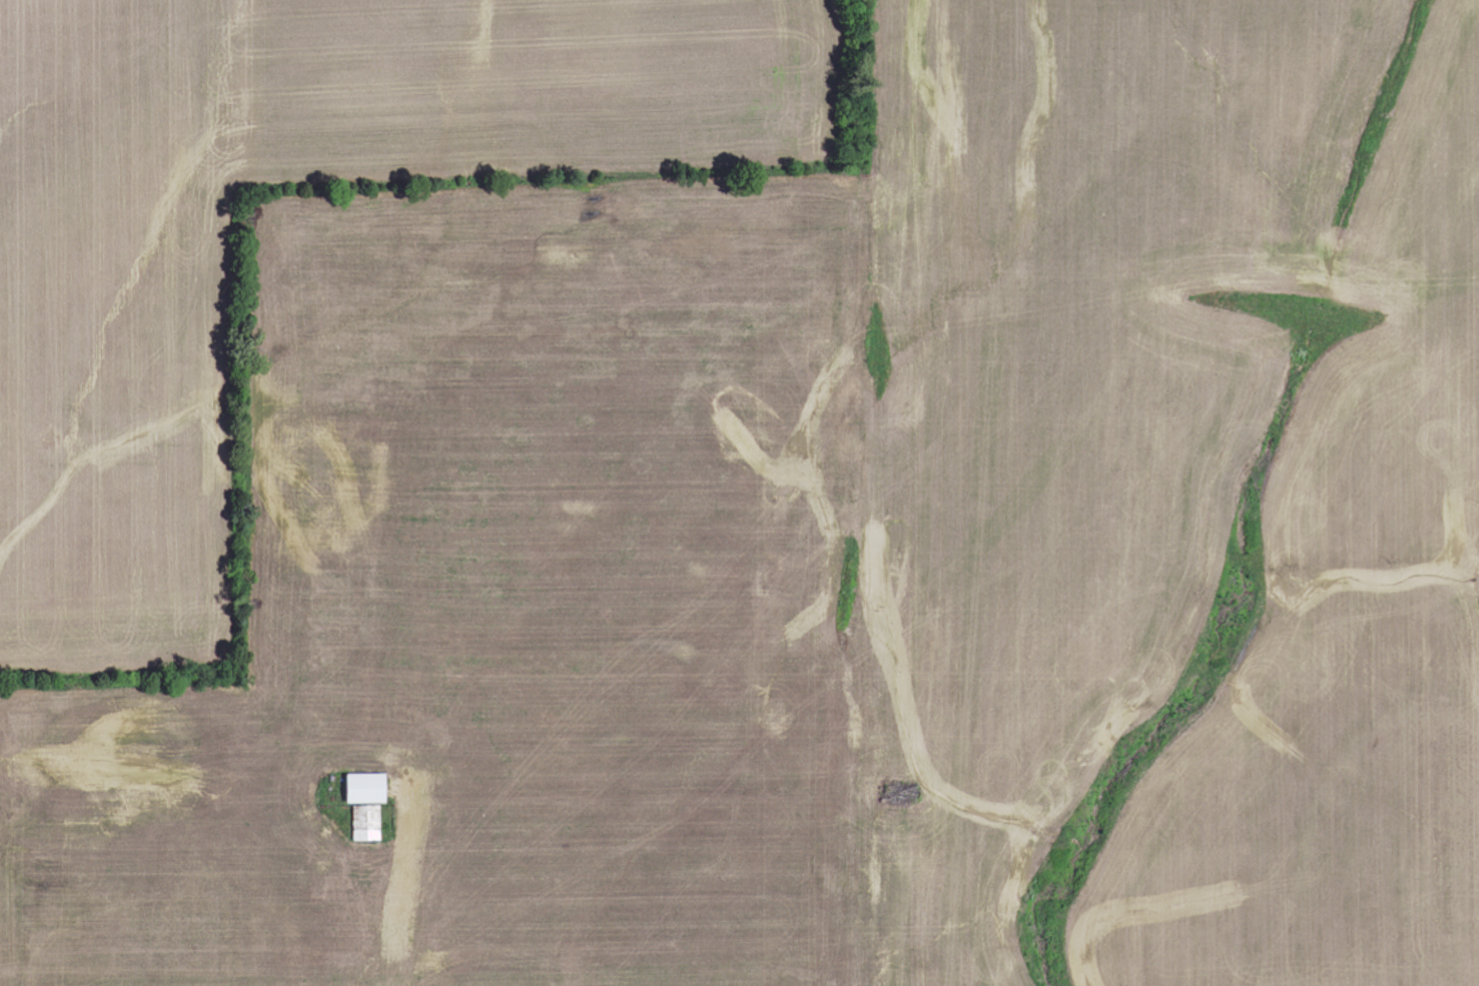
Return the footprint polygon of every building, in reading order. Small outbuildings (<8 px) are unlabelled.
[(389,805),(389,775),(348,776),(348,805),(389,805)] [(355,843),(383,842),(382,807),(354,808),(355,843)]
